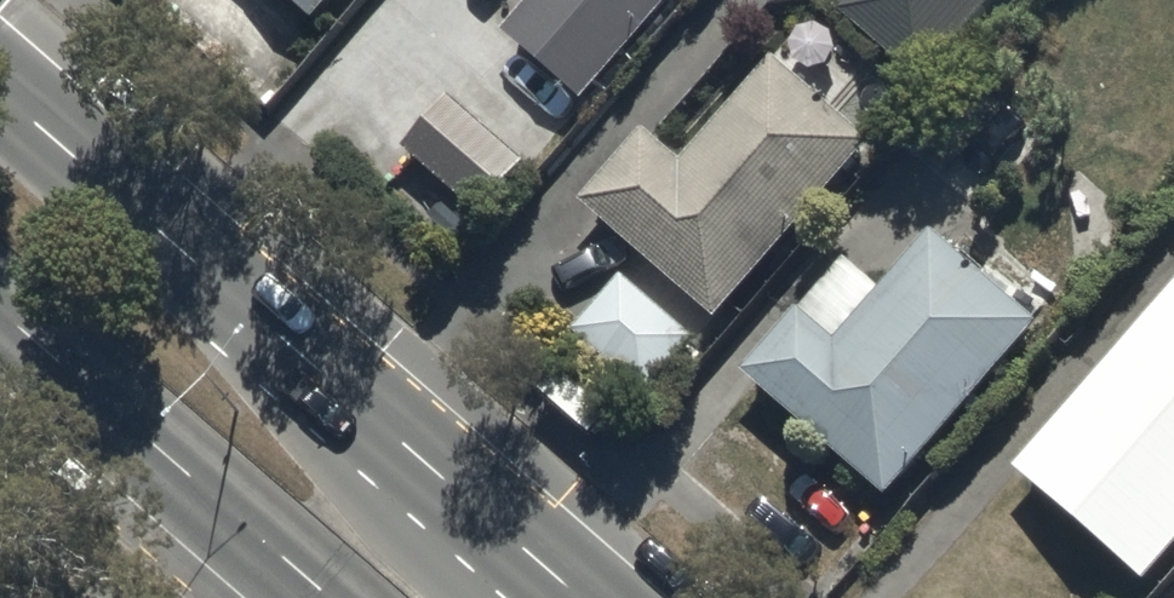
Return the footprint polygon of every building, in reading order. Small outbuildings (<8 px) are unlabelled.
[(347,0),(278,0),(316,34),(347,0)] [(683,0),(565,0),(515,57),(582,115),(683,0)] [(904,81),(978,0),(842,0),(830,13),(904,81)] [(587,218),(708,327),(860,160),(767,76),(681,170),(653,145),(587,218)] [(740,382),(877,504),(1023,342),(922,252),(836,348),(800,315),(740,382)] [(623,287),(572,341),(642,406),(693,353),(623,287)] [(1005,477),(1136,594),(1173,552),(1173,290),(1005,477)]
